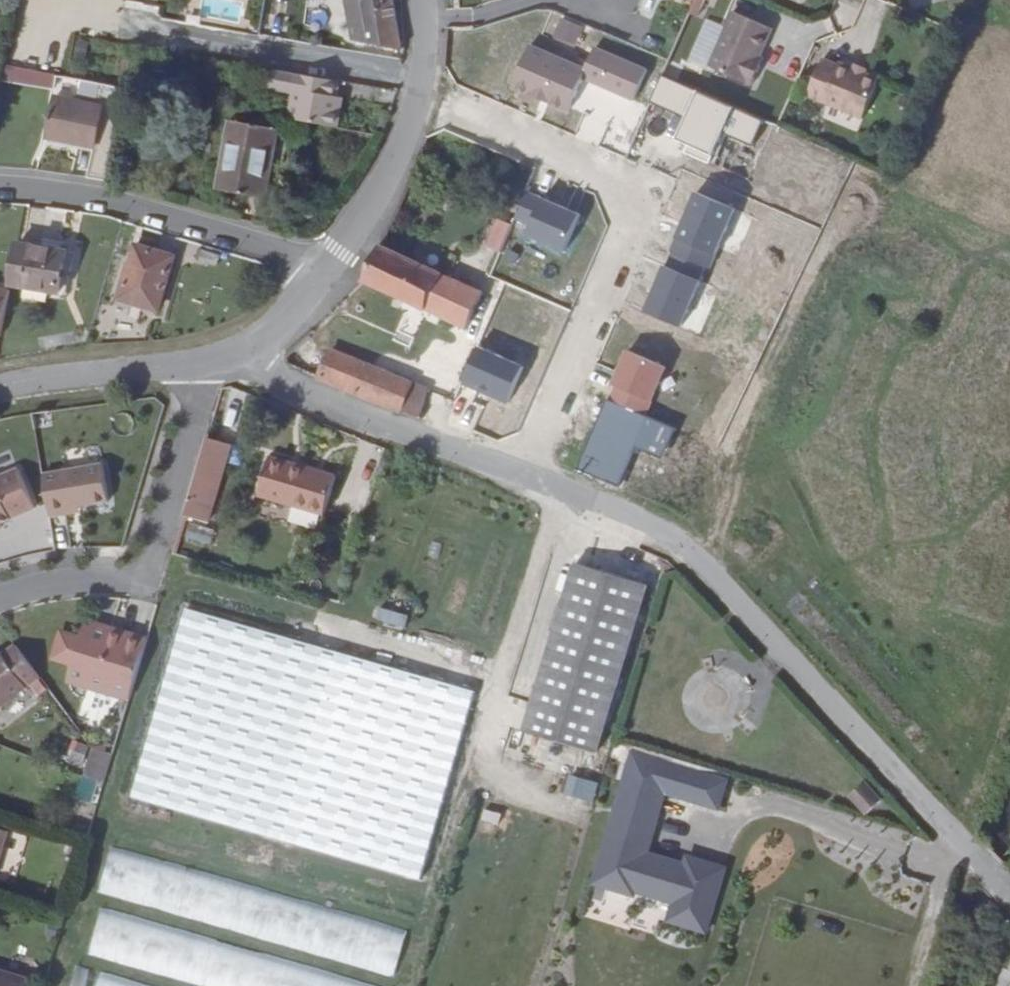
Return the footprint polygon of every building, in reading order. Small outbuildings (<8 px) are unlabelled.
[(350,34),(401,40),(397,37),(389,0),(342,0),(344,8),(357,7),(359,18),(347,19),(350,34)] [(754,62),(772,26),(731,8),(706,62),(752,81),(760,64),(754,62)] [(840,58),(838,62),(822,56),(806,91),(865,117),(884,77),(840,58)] [(0,75),(0,79),(51,89),(54,73),(3,63),(0,75)] [(294,86),(290,114),(331,121),(335,106),(326,104),(329,87),(332,73),(272,63),(270,81),(294,86)] [(335,106),(337,89),(329,87),(326,104),(335,106)] [(102,148),(97,176),(117,179),(131,102),(112,98),(110,109),(64,101),(56,141),(102,148)] [(282,178),(291,133),(242,124),(228,193),(272,200),(277,177),(282,178)] [(497,217),(483,244),(503,254),(516,227),(497,217)] [(72,296),(79,256),(30,248),(23,288),(72,296)] [(167,314),(181,257),(145,248),(131,305),(167,314)] [(439,311),(454,274),(394,250),(374,286),(439,311)] [(482,329),(485,330),(494,304),(499,292),(488,287),(454,274),(439,311),(482,329)] [(15,344),(23,299),(0,295),(0,341),(15,344)] [(298,363),(298,373),(420,417),(429,391),(430,387),(348,356),(320,341),(298,363)] [(429,391),(420,417),(458,431),(469,406),(429,391)] [(205,435),(180,514),(207,522),(232,444),(205,435)] [(92,500),(86,463),(27,471),(34,514),(47,513),(47,504),(62,504),(92,500)] [(331,520),(342,483),(276,466),(266,503),(331,520)] [(3,469),(0,470),(0,518),(21,510),(3,469)] [(47,513),(62,511),(62,504),(47,504),(47,513)] [(609,754),(655,586),(585,564),(538,735),(609,754)] [(377,606),(373,620),(403,627),(406,614),(377,606)] [(424,877),(477,701),(191,616),(138,792),(424,877)] [(84,697),(128,709),(146,648),(90,632),(89,637),(81,635),(78,647),(58,642),(50,669),(70,674),(66,687),(86,693),(84,697)] [(35,684),(8,655),(0,662),(0,715),(35,684)] [(743,677),(745,658),(735,657),(732,676),(743,677)] [(81,761),(86,745),(72,740),(67,757),(81,761)] [(94,752),(85,782),(106,788),(115,758),(94,752)] [(865,814),(881,797),(863,779),(846,796),(865,814)] [(644,828),(602,818),(583,891),(658,910),(653,929),(692,939),(709,873),(637,855),(644,828)] [(405,926),(108,850),(97,897),(393,972),(405,926)] [(389,982),(96,913),(85,961),(192,985),(388,985),(389,982)] [(71,971),(67,985),(135,985),(71,971)] [(32,982),(0,973),(0,985),(31,985),(32,982)]
